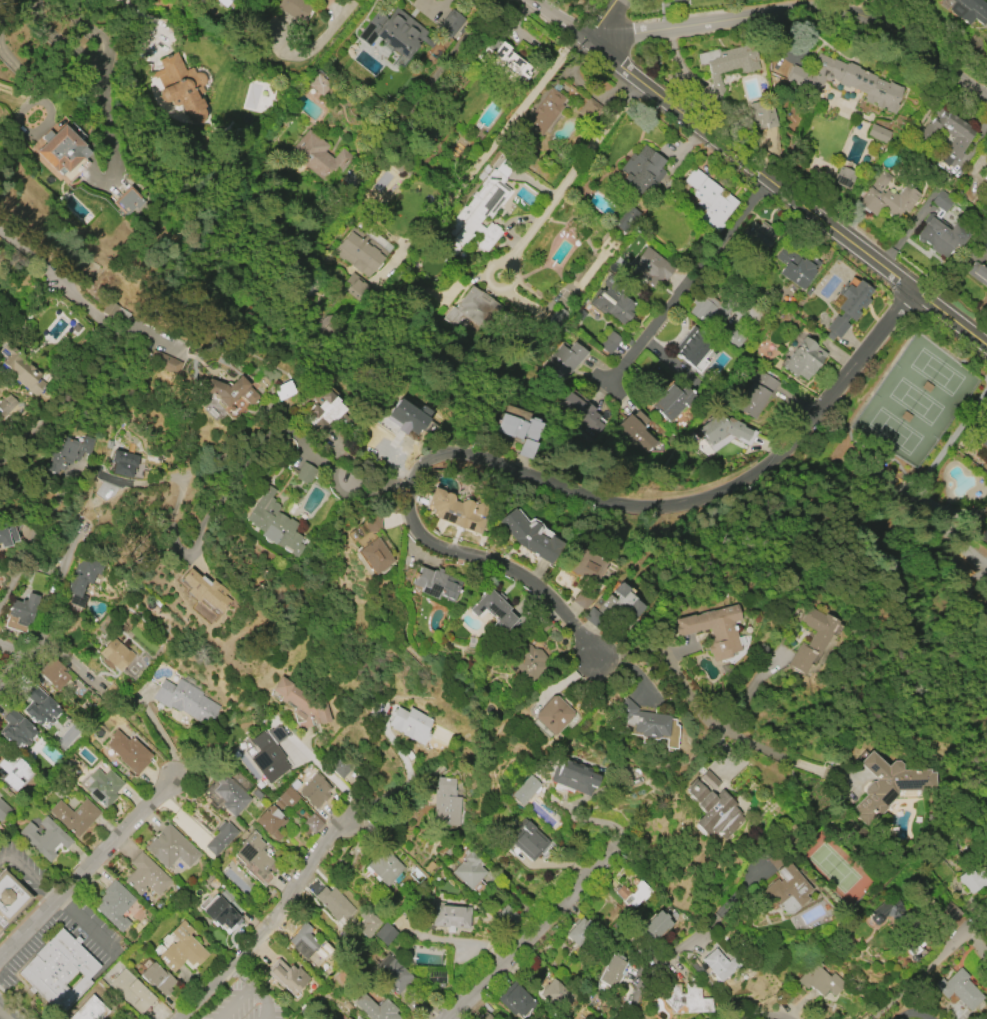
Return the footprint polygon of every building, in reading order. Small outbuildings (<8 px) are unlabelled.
[(223,8),(213,0),(230,0),(223,8)] [(273,6),(277,0),(302,0),(308,4),(296,21),(273,6)] [(953,2),(951,0),(979,0),(986,7),(986,19),(982,25),(974,18),(968,25),(963,22),(964,21),(960,18),(960,19),(957,17),(956,18),(949,12),(950,11),(949,10),(950,9),(949,8),(953,2)] [(355,37),(376,10),(385,18),(394,6),(426,32),(404,60),(398,54),(396,56),(388,49),(389,48),(374,37),(367,46),(355,37)] [(464,19),(449,38),(448,37),(447,39),(433,28),(449,8),(464,19)] [(530,68),(522,78),(518,75),(514,80),(492,63),(496,59),(490,55),(500,42),(507,47),(506,50),(530,68)] [(718,101),(705,94),(711,84),(706,64),(698,65),(696,54),(717,49),(718,52),(752,43),(758,69),(739,73),(737,70),(718,74),(720,86),(724,88),(718,101)] [(201,87),(203,92),(197,95),(199,99),(201,98),(206,110),(205,113),(205,114),(205,115),(205,116),(205,117),(204,118),(204,119),(203,120),(202,121),(201,122),(200,122),(199,123),(198,123),(197,123),(196,123),(195,123),(194,123),(193,122),(192,122),(191,121),(190,120),(188,115),(185,116),(179,104),(176,106),(173,106),(171,104),(170,101),(167,102),(166,102),(164,101),(163,101),(161,100),(160,99),(160,98),(160,97),(160,95),(160,94),(160,93),(160,92),(161,91),(164,89),(158,76),(153,77),(151,73),(163,68),(159,59),(166,56),(165,54),(170,52),(171,54),(176,52),(184,71),(192,68),(194,74),(195,74),(196,73),(197,73),(198,73),(199,74),(200,74),(201,75),(202,75),(203,76),(204,77),(204,78),(204,79),(204,80),(204,81),(204,83),(203,84),(203,85),(202,85),(202,86),(201,87)] [(804,89),(785,80),(792,64),(811,73),(812,69),(810,68),(817,53),(832,59),(833,58),(845,63),(847,63),(848,62),(859,67),(858,68),(876,76),(875,76),(901,88),(890,113),(874,106),(876,103),(871,101),(870,104),(864,101),(865,98),(864,97),(865,94),(848,87),(848,88),(838,84),(839,82),(831,78),(830,80),(828,80),(825,79),(817,96),(814,94),(814,96),(803,91),(804,89)] [(151,81),(135,80),(136,63),(152,64),(151,81)] [(321,97),(302,82),(314,67),(323,74),(321,77),(330,85),(321,97)] [(522,124),(550,87),(564,98),(560,105),(563,107),(540,138),(522,124)] [(770,100),(749,105),(755,131),(777,126),(770,100)] [(940,108),(975,132),(948,169),(937,161),(951,141),(941,134),(929,151),(914,141),(927,123),(928,123),(940,108)] [(871,123),(890,132),(885,145),(866,136),(871,123)] [(58,124),(80,145),(79,146),(86,153),(79,159),(78,158),(63,173),(62,172),(58,176),(53,171),(52,172),(32,152),(42,142),(37,137),(45,129),(50,133),(58,124)] [(308,129),(328,146),(323,151),(333,158),(341,148),(352,158),(329,186),(289,153),(308,129)] [(619,170),(631,154),(634,156),(643,144),(664,161),(658,168),(665,172),(647,195),(641,190),(635,198),(624,190),(626,188),(619,182),(625,174),(619,170)] [(90,164),(84,157),(63,176),(69,182),(90,164)] [(448,225),(462,206),(464,207),(471,198),(470,196),(474,191),(475,192),(480,186),(479,185),(482,182),(476,177),(485,165),(491,170),(492,168),(505,178),(501,184),(510,191),(488,220),(483,217),(477,224),(484,229),(488,223),(491,225),(492,224),(498,229),(497,230),(500,232),(486,252),(484,251),(483,252),(475,246),(476,246),(472,243),(478,235),(472,230),(470,232),(473,235),(464,246),(462,244),(461,246),(461,247),(461,249),(461,250),(460,251),(459,253),(458,254),(457,255),(456,256),(454,256),(452,256),(450,255),(449,254),(448,253),(447,252),(446,251),(446,248),(445,246),(446,244),(447,243),(448,241),(450,240),(452,237),(447,233),(450,229),(451,230),(453,228),(448,225)] [(839,166),(855,173),(847,190),(832,183),(839,166)] [(736,202),(719,224),(721,225),(715,233),(698,220),(705,211),(704,210),(703,211),(694,205),(697,201),(690,196),(694,191),(681,181),(692,167),(736,202)] [(919,195),(905,213),(902,210),(896,219),(880,207),(873,218),(855,204),(859,199),(853,194),(861,183),(868,188),(881,171),(890,178),(880,192),(882,194),(885,190),(892,195),(894,193),(897,196),(905,185),(919,195)] [(127,218),(144,203),(129,186),(112,201),(127,218)] [(944,212),(930,202),(940,190),(953,200),(944,212)] [(938,256),(928,248),(929,247),(923,242),(921,242),(916,238),(917,234),(924,225),(923,225),(923,220),(927,214),(933,214),(950,227),(956,219),(971,232),(959,247),(955,244),(944,257),(940,254),(938,256)] [(773,241),(762,255),(741,239),(744,234),(743,233),(752,221),(758,226),(761,221),(776,233),(771,240),(773,241)] [(338,257),(339,256),(337,254),(338,253),(335,251),(354,226),(390,253),(369,281),(338,257)] [(986,234),(979,246),(986,251),(986,234)] [(801,289),(778,273),(784,264),(775,258),(785,244),(800,255),(803,251),(819,263),(813,271),(815,272),(810,279),(809,278),(801,289)] [(645,246),(673,268),(664,280),(661,278),(652,289),(643,282),(647,277),(642,274),(634,285),(622,276),(645,246)] [(984,269),(986,265),(986,288),(967,272),(974,262),(984,269)] [(825,328),(835,315),(838,317),(841,312),(836,308),(843,298),(839,295),(845,286),(851,290),(858,281),(871,291),(866,298),(869,301),(862,310),(858,307),(856,311),(859,314),(853,322),(848,319),(845,323),(849,325),(839,339),(834,336),(830,341),(824,337),(829,331),(825,328)] [(588,305),(598,291),(600,292),(606,284),(636,307),(622,325),(604,312),(602,315),(588,305)] [(470,286),(500,307),(483,331),(470,322),(465,329),(459,324),(457,326),(446,319),(454,307),(456,309),(458,306),(457,305),(470,286)] [(706,292),(731,311),(723,321),(716,316),(716,315),(714,314),(706,325),(688,312),(694,304),(691,302),(697,293),(703,297),(706,292)] [(726,323),(746,337),(737,349),(718,335),(726,323)] [(672,351),(693,325),(714,342),(693,367),(672,351)] [(609,355),(596,345),(607,329),(621,339),(609,355)] [(826,354),(805,381),(796,374),(794,377),(781,366),(804,337),(826,354)] [(545,365),(560,345),(567,351),(574,343),(586,353),(565,381),(545,365)] [(14,375),(0,364),(0,360),(10,348),(20,356),(18,358),(38,374),(36,377),(44,384),(34,397),(11,379),(14,375)] [(182,361),(153,349),(147,365),(176,376),(182,361)] [(758,370),(778,382),(770,395),(769,394),(754,420),(735,409),(750,384),(746,381),(752,371),(756,374),(758,370)] [(204,377),(226,386),(237,375),(247,384),(246,385),(256,395),(257,398),(255,402),(253,405),(247,404),(240,397),(236,396),(224,408),(210,393),(199,389),(204,377)] [(651,406),(671,384),(679,392),(685,386),(697,397),(687,407),(685,405),(669,422),(651,406)] [(326,389),(338,400),(337,402),(345,409),(333,421),(331,419),(327,423),(319,415),(313,421),(304,413),(313,403),(317,406),(322,401),(318,397),(326,389)] [(559,406),(597,435),(609,419),(570,391),(559,406)] [(18,404),(9,393),(0,401),(0,412),(3,416),(18,404)] [(423,406),(432,412),(427,418),(428,419),(422,430),(419,428),(416,434),(408,429),(404,434),(397,430),(402,424),(395,419),(397,417),(392,414),(394,410),(393,410),(400,400),(419,413),(423,406)] [(646,452),(633,440),(627,446),(617,436),(622,430),(617,426),(629,414),(632,417),(638,410),(649,420),(643,427),(644,427),(642,429),(656,441),(646,452)] [(496,431),(503,413),(520,420),(520,421),(528,424),(530,419),(543,423),(536,441),(523,436),(522,440),(514,437),(513,438),(496,431)] [(696,429),(719,413),(727,424),(730,419),(756,433),(749,446),(734,438),(713,453),(707,445),(705,447),(699,439),(702,437),(696,429)] [(386,428),(375,416),(365,427),(375,438),(386,428)] [(978,444),(986,432),(986,451),(978,444)] [(99,437),(92,455),(86,453),(83,460),(82,459),(81,461),(79,460),(78,462),(74,460),(72,465),(69,464),(66,472),(60,470),(59,475),(45,470),(52,454),(54,455),(62,435),(81,443),(83,444),(88,433),(99,437)] [(518,454),(525,438),(538,443),(531,460),(518,454)] [(139,456),(136,468),(133,467),(130,479),(111,474),(114,462),(111,462),(114,450),(139,456)] [(300,463),(292,477),(304,484),(313,471),(300,463)] [(272,512),(275,514),(275,513),(283,518),(283,519),(285,520),(286,519),(292,523),(287,531),(297,538),(293,543),(298,546),(290,558),(256,535),(258,533),(247,525),(248,524),(242,520),(265,485),(273,491),(268,498),(271,500),(270,503),(272,503),(275,505),(276,507),(277,508),(275,510),(273,510),(272,512)] [(462,502),(467,500),(471,501),(475,505),(476,504),(489,508),(480,535),(454,526),(454,525),(434,518),(436,515),(432,514),(433,509),(431,507),(430,506),(430,503),(430,502),(432,497),(431,497),(434,487),(444,491),(444,492),(445,494),(447,493),(453,495),(455,499),(454,501),(461,503),(462,502)] [(978,505),(985,510),(973,526),(965,520),(966,519),(965,518),(963,517),(969,509),(970,509),(972,510),(973,508),(974,510),(978,505)] [(527,552),(513,540),(498,520),(514,508),(527,525),(531,521),(537,524),(540,527),(541,530),(538,534),(547,540),(550,535),(563,543),(550,565),(527,552)] [(394,562),(372,576),(356,552),(358,550),(345,529),(366,516),(379,514),(382,533),(395,552),(389,556),(394,562)] [(1,546),(21,543),(17,522),(0,525),(0,544),(1,544),(1,546)] [(568,572),(580,549),(606,562),(595,585),(568,572)] [(88,597),(84,609),(69,603),(73,594),(68,592),(81,560),(86,562),(87,561),(88,562),(89,558),(105,565),(101,575),(97,573),(93,584),(87,582),(82,595),(88,597)] [(199,574),(207,581),(209,579),(226,592),(224,595),(228,599),(213,617),(212,616),(208,621),(192,608),(197,602),(188,596),(188,597),(183,593),(187,588),(176,579),(187,567),(197,576),(199,574)] [(412,585),(420,567),(432,572),(433,570),(445,576),(445,577),(460,584),(453,602),(437,596),(436,599),(419,592),(421,588),(412,585)] [(646,607),(617,644),(583,618),(591,607),(596,611),(609,594),(616,600),(619,596),(613,591),(620,582),(629,589),(627,592),(646,607)] [(466,611),(488,588),(496,596),(498,593),(506,601),(504,604),(509,609),(507,611),(516,620),(502,634),(492,625),(495,621),(482,609),(474,618),(466,611)] [(14,599),(23,602),(24,600),(27,601),(30,592),(42,596),(32,625),(21,621),(21,619),(8,615),(14,599)] [(571,602),(584,610),(591,599),(578,592),(571,602)] [(675,620),(694,615),(695,617),(736,605),(741,620),(733,622),(741,650),(730,653),(731,657),(713,663),(710,653),(708,654),(706,645),(707,645),(706,642),(712,640),(709,629),(680,637),(679,634),(677,635),(674,627),(676,626),(675,620)] [(807,605),(823,615),(824,613),(838,622),(836,626),(838,627),(833,634),(832,633),(818,655),(817,657),(814,655),(811,660),(815,662),(813,666),(809,664),(802,677),(786,667),(793,655),(801,642),(806,646),(815,632),(797,621),(807,605)] [(114,667),(111,670),(101,660),(104,657),(98,652),(113,637),(119,643),(120,642),(134,656),(119,671),(114,667)] [(535,639),(510,662),(530,683),(555,661),(535,639)] [(65,671),(72,677),(59,691),(41,675),(44,672),(41,670),(51,659),(53,662),(55,659),(67,669),(65,671)] [(325,700),(330,722),(314,725),(314,727),(300,730),(298,722),(303,721),(291,712),(295,707),(287,701),(284,704),(280,700),(283,697),(274,690),(275,689),(273,688),(281,677),(291,685),(290,686),(314,702),(315,702),(325,700)] [(152,698),(164,679),(175,686),(180,679),(204,694),(202,695),(220,706),(207,727),(180,710),(179,712),(171,707),(170,709),(152,698)] [(38,726),(31,720),(31,721),(27,718),(28,717),(24,713),(25,711),(23,710),(32,701),(26,695),(36,685),(55,703),(54,704),(60,710),(54,716),(55,717),(55,721),(52,724),(49,724),(48,722),(44,726),(43,725),(42,726),(38,726)] [(572,717),(554,735),(550,736),(534,720),(533,715),(551,696),(556,697),(572,712),(572,717)] [(666,739),(658,738),(657,741),(639,738),(639,733),(631,732),(632,726),(621,724),(622,715),(615,709),(625,698),(638,709),(636,711),(670,716),(666,739)] [(409,707),(431,720),(425,731),(431,734),(427,742),(425,741),(422,745),(409,738),(408,740),(388,729),(389,727),(386,724),(390,716),(389,715),(393,709),(394,709),(396,706),(406,712),(409,707)] [(7,742),(0,735),(1,734),(0,733),(0,731),(8,723),(3,718),(13,708),(31,725),(30,726),(36,732),(30,738),(31,739),(30,743),(28,745),(25,745),(22,744),(20,746),(18,744),(15,747),(8,741),(7,742)] [(250,740),(263,730),(266,732),(271,728),(272,729),(278,725),(279,727),(280,726),(287,735),(275,744),(292,766),(267,784),(248,759),(258,751),(250,740)] [(106,745),(112,739),(110,736),(116,730),(128,741),(130,738),(133,741),(134,739),(151,756),(147,760),(149,762),(135,776),(118,759),(119,758),(106,745)] [(859,764),(871,751),(887,767),(893,761),(898,761),(901,764),(902,771),(929,770),(929,773),(933,773),(934,790),(896,791),(896,795),(885,807),(887,808),(878,817),(877,816),(867,827),(856,817),(859,814),(853,808),(865,795),(863,793),(868,788),(867,785),(871,782),(874,782),(876,780),(859,764)] [(587,797),(549,781),(559,757),(590,770),(589,773),(598,777),(593,788),(591,787),(587,797)] [(6,774),(0,769),(0,761),(3,758),(11,765),(18,758),(33,772),(25,781),(20,776),(17,779),(21,783),(13,791),(1,780),(6,774)] [(108,770),(123,784),(113,794),(116,797),(105,809),(84,789),(92,781),(88,777),(96,768),(103,775),(108,770)] [(720,790),(735,805),(733,807),(741,815),(739,816),(744,820),(723,841),(719,837),(717,839),(709,831),(705,836),(692,824),(702,814),(694,805),(695,803),(683,792),(686,789),(685,788),(694,779),(696,780),(706,770),(719,784),(710,793),(713,797),(720,790)] [(298,792),(310,780),(309,778),(316,771),(327,782),(321,787),(329,795),(315,809),(298,792)] [(212,791),(218,785),(215,782),(223,774),(251,799),(233,818),(222,808),(223,807),(220,805),(223,801),(212,791)] [(508,795),(528,775),(539,786),(520,806),(508,795)] [(461,796),(459,825),(433,823),(434,806),(433,806),(434,789),(436,789),(436,777),(456,778),(455,796),(461,796)] [(277,797),(288,786),(299,798),(288,808),(277,797)] [(11,810),(0,821),(0,798),(11,810)] [(48,811),(59,800),(72,812),(85,799),(100,813),(77,838),(48,811)] [(253,821),(269,804),(288,821),(278,832),(283,836),(277,842),(269,835),(268,836),(253,821)] [(303,823),(313,813),(324,824),(313,834),(303,823)] [(58,844),(52,850),(57,855),(48,864),(17,834),(29,822),(36,829),(33,831),(39,837),(46,829),(39,823),(46,816),(72,842),(64,850),(58,844)] [(514,818),(539,842),(522,859),(504,842),(510,836),(503,829),(514,818)] [(223,821),(226,824),(228,822),(238,832),(215,856),(204,846),(218,831),(215,829),(223,821)] [(166,869),(144,849),(168,824),(200,854),(188,868),(177,858),(166,869)] [(253,830),(260,836),(258,839),(265,845),(261,849),(274,861),(266,870),(268,872),(261,880),(254,873),(257,869),(249,862),(247,865),(233,851),(253,830)] [(385,886),(364,866),(382,847),(403,868),(398,873),(402,876),(395,883),(391,880),(385,886)] [(140,851),(171,881),(157,896),(145,884),(143,886),(145,888),(138,896),(123,881),(135,868),(129,863),(140,851)] [(444,872),(463,853),(484,873),(465,893),(444,872)] [(789,860),(814,889),(807,894),(811,898),(793,912),(786,913),(773,898),(770,901),(762,892),(779,878),(781,881),(784,879),(777,870),(789,860)] [(985,866),(986,868),(986,878),(986,879),(986,882),(982,886),(981,885),(969,895),(961,884),(960,884),(957,881),(958,880),(956,878),(968,868),(973,875),(985,866)] [(5,925),(0,930),(0,873),(3,870),(32,898),(5,926),(5,925)] [(95,908),(100,903),(98,900),(104,894),(102,892),(114,879),(135,900),(120,916),(122,918),(123,917),(130,923),(120,933),(95,908)] [(635,885),(640,880),(652,892),(644,900),(643,899),(634,908),(630,904),(628,906),(614,893),(621,885),(630,894),(632,894),(636,890),(637,888),(635,885)] [(333,887),(355,910),(345,921),(341,917),(337,921),(313,897),(323,886),(328,892),(333,887)] [(203,911),(219,896),(240,917),(225,931),(215,921),(214,922),(203,911)] [(872,931),(905,914),(896,898),(864,915),(872,931)] [(426,928),(429,903),(467,907),(465,932),(426,928)] [(959,911),(947,905),(942,917),(954,923),(959,911)] [(355,929),(367,938),(381,922),(365,908),(358,916),(362,920),(355,929)] [(641,929),(659,910),(672,922),(654,941),(641,929)] [(563,936),(580,918),(584,921),(586,919),(593,926),(589,929),(593,933),(578,950),(563,936)] [(291,947),(292,946),(287,941),(296,931),(295,930),(303,921),(312,929),(310,930),(312,931),(310,933),(320,943),(322,940),(333,950),(326,958),(323,962),(321,961),(315,968),(291,947)] [(157,958),(171,974),(183,962),(193,973),(211,956),(179,922),(167,933),(175,941),(157,958)] [(385,922),(397,933),(385,945),(373,934),(385,922)] [(100,966),(88,979),(92,983),(60,1017),(35,993),(33,996),(26,990),(30,986),(17,973),(34,955),(34,954),(59,928),(72,940),(76,936),(80,940),(77,944),(100,966)] [(911,960),(923,954),(917,941),(905,946),(911,960)] [(721,982),(702,960),(717,948),(729,962),(735,957),(741,965),(721,982)] [(370,971),(387,953),(413,978),(396,995),(370,971)] [(623,975),(614,990),(597,980),(611,954),(626,963),(620,974),(623,975)] [(309,979),(296,993),(292,989),(288,992),(283,987),(281,988),(266,973),(269,970),(267,969),(278,958),(288,968),(290,965),(295,970),(297,967),(309,979)] [(834,973),(845,984),(844,985),(845,986),(842,989),(841,988),(833,996),(827,991),(821,996),(814,989),(813,990),(810,987),(807,990),(798,981),(806,973),(805,972),(818,958),(825,965),(822,968),(830,977),(834,973)] [(136,976),(169,1008),(177,1000),(168,991),(175,984),(151,960),(136,976)] [(124,968),(156,999),(140,1015),(108,985),(124,968)] [(969,1012),(951,994),(946,999),(936,990),(958,968),(968,977),(965,980),(983,998),(980,1002),(983,1005),(976,1013),(972,1009),(969,1012)] [(538,995),(552,978),(574,996),(563,1009),(559,1005),(555,1009),(538,995)] [(673,1013),(656,995),(671,980),(675,984),(680,984),(681,994),(686,994),(686,984),(700,983),(701,998),(712,998),(713,1011),(686,1012),(686,1005),(682,1005),(673,1013)] [(527,1005),(513,1018),(511,1018),(493,1001),(508,986),(527,1005)] [(108,1011),(101,1018),(67,1018),(91,994),(108,1011)] [(394,1015),(398,1018),(366,1018),(352,1005),(361,995),(376,1010),(385,1001),(397,1012),(394,1015)]
